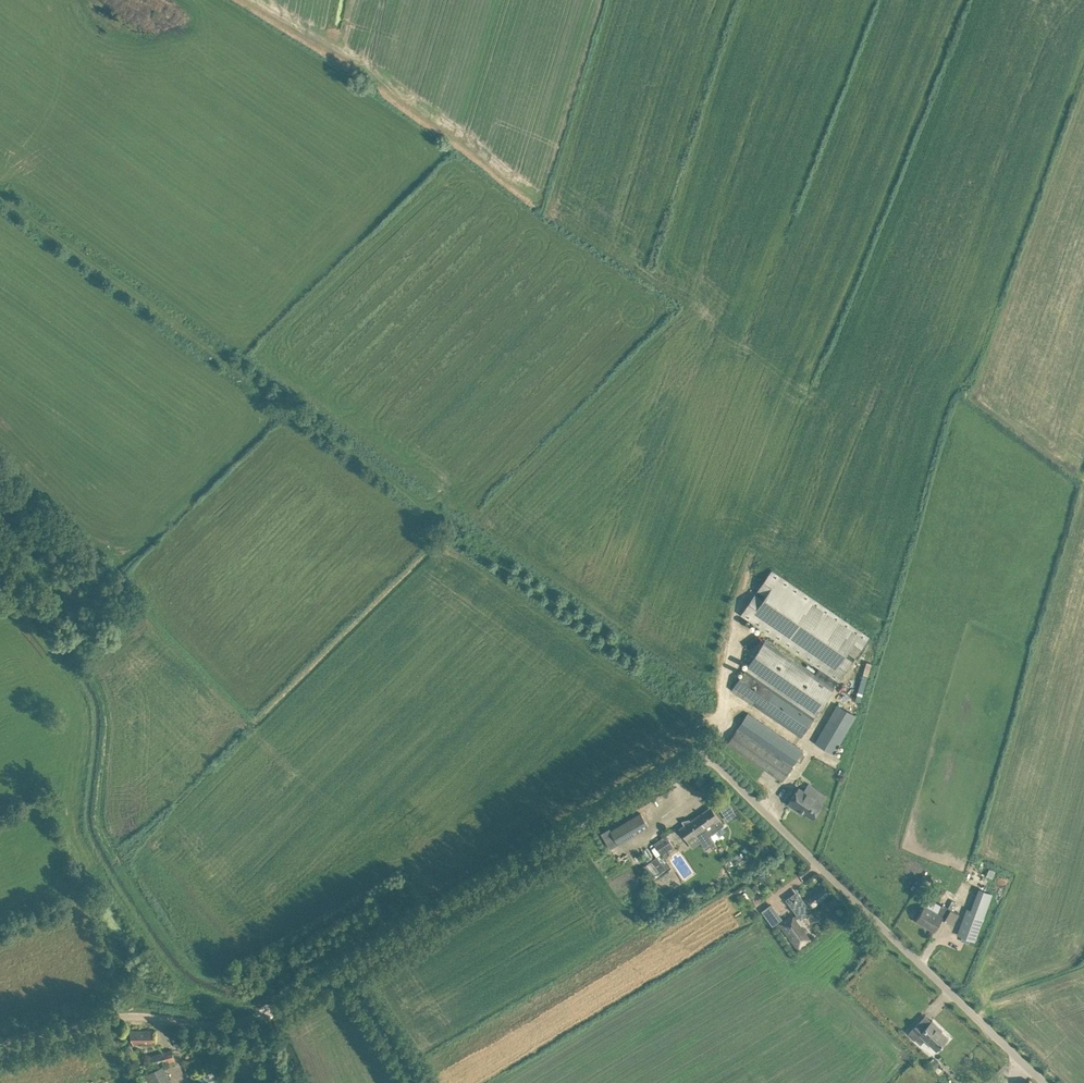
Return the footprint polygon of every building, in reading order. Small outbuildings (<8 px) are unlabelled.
[(766,640),(733,688),(802,736),(835,688),(834,687),(839,680),(840,681),(871,637),(773,569),(742,613),(822,668),(817,675),(766,640)] [(835,753),(857,715),(838,703),(815,742),(835,753)] [(749,712),(734,734),(727,743),(782,780),(788,771),(801,753),(798,751),(800,748),(749,712)] [(787,803),(804,815),(805,813),(813,818),(823,803),(799,787),(787,803)] [(736,814),(727,801),(719,807),(728,819),(736,814)] [(711,806),(697,816),(705,827),(704,828),(710,835),(711,834),(719,828),(724,825),(711,806)] [(649,825),(641,813),(612,831),(620,844),(649,825)] [(701,841),(710,835),(704,828),(705,827),(697,816),(690,820),(689,819),(681,820),(684,825),(679,828),(687,840),(696,834),(701,841)] [(675,846),(667,835),(655,843),(662,855),(675,846)] [(824,884),(815,890),(804,898),(808,902),(810,905),(812,907),(830,891),(824,884)] [(974,902),(971,910),(967,908),(958,934),(975,940),(991,893),(986,890),(980,904),(974,902)] [(809,906),(810,905),(808,902),(806,904),(800,897),(797,899),(796,898),(793,900),(794,901),(791,903),(798,913),(794,916),(796,919),(800,916),(801,917),(810,911),(807,907),(809,906)] [(924,905),(921,911),(916,920),(935,931),(942,918),(952,924),(959,913),(942,904),(937,912),(924,905)] [(779,913),(769,920),(772,925),(783,918),(779,913)] [(799,949),(811,940),(796,919),(794,916),(793,914),(780,923),(799,949)] [(936,1050),(940,1045),(948,1037),(937,1027),(939,1026),(932,1020),(924,1028),(918,1022),(909,1031),(921,1044),(925,1039),(936,1050)] [(156,1030),(129,1030),(133,1044),(156,1043),(156,1030)] [(147,1056),(150,1066),(166,1062),(167,1064),(176,1062),(172,1049),(147,1056)] [(144,1074),(148,1082),(172,1082),(164,1065),(144,1074)]
